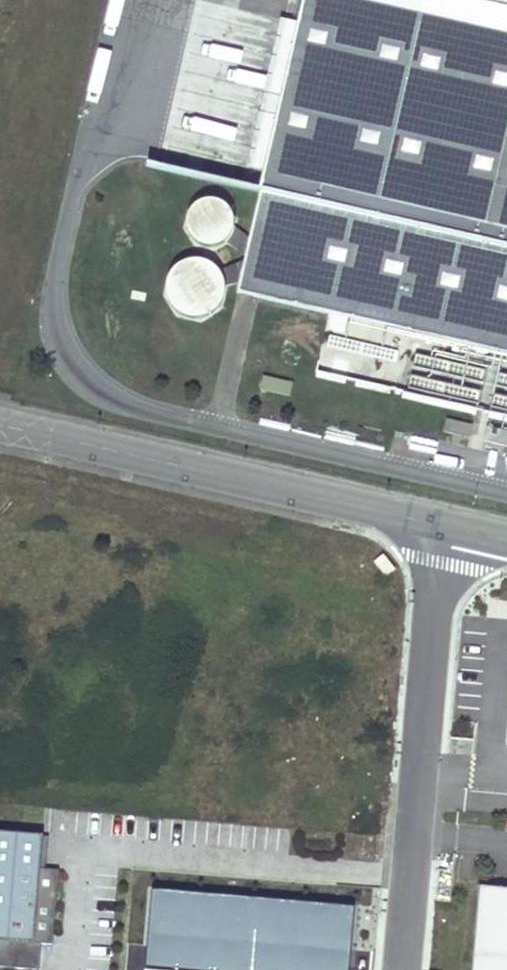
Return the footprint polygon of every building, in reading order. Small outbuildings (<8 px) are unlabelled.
[(244,195),(254,197),(232,294),(506,356),(506,0),(289,0),(244,195)] [(234,45),(258,49),(256,58),(274,61),(278,39),(237,32),(234,45)] [(198,259),(210,263),(221,261),(232,255),(239,246),(242,234),(241,222),(235,212),(225,205),(214,202),(202,203),(192,209),(184,219),(181,230),(183,242),(189,252),(198,259)] [(177,336),(189,339),(202,337),(213,331),(221,321),(224,309),(222,296),(216,285),(206,277),(194,274),(181,276),(170,282),(162,292),(159,304),(161,317),(167,328),(177,336)] [(496,377),(495,386),(506,387),(506,378),(496,377)] [(289,395),(292,383),(263,378),(261,390),(289,395)] [(468,437),(470,425),(445,419),(442,431),(468,437)] [(487,428),(485,439),(506,444),(506,433),(487,428)] [(393,570),(381,556),(373,562),(385,577),(393,570)] [(33,969),(39,969),(41,944),(51,945),(57,872),(45,871),(48,836),(0,832),(0,967),(33,969)] [(478,888),(471,969),(506,969),(506,890),(478,888)] [(353,908),(154,890),(147,969),(348,969),(353,908)]
